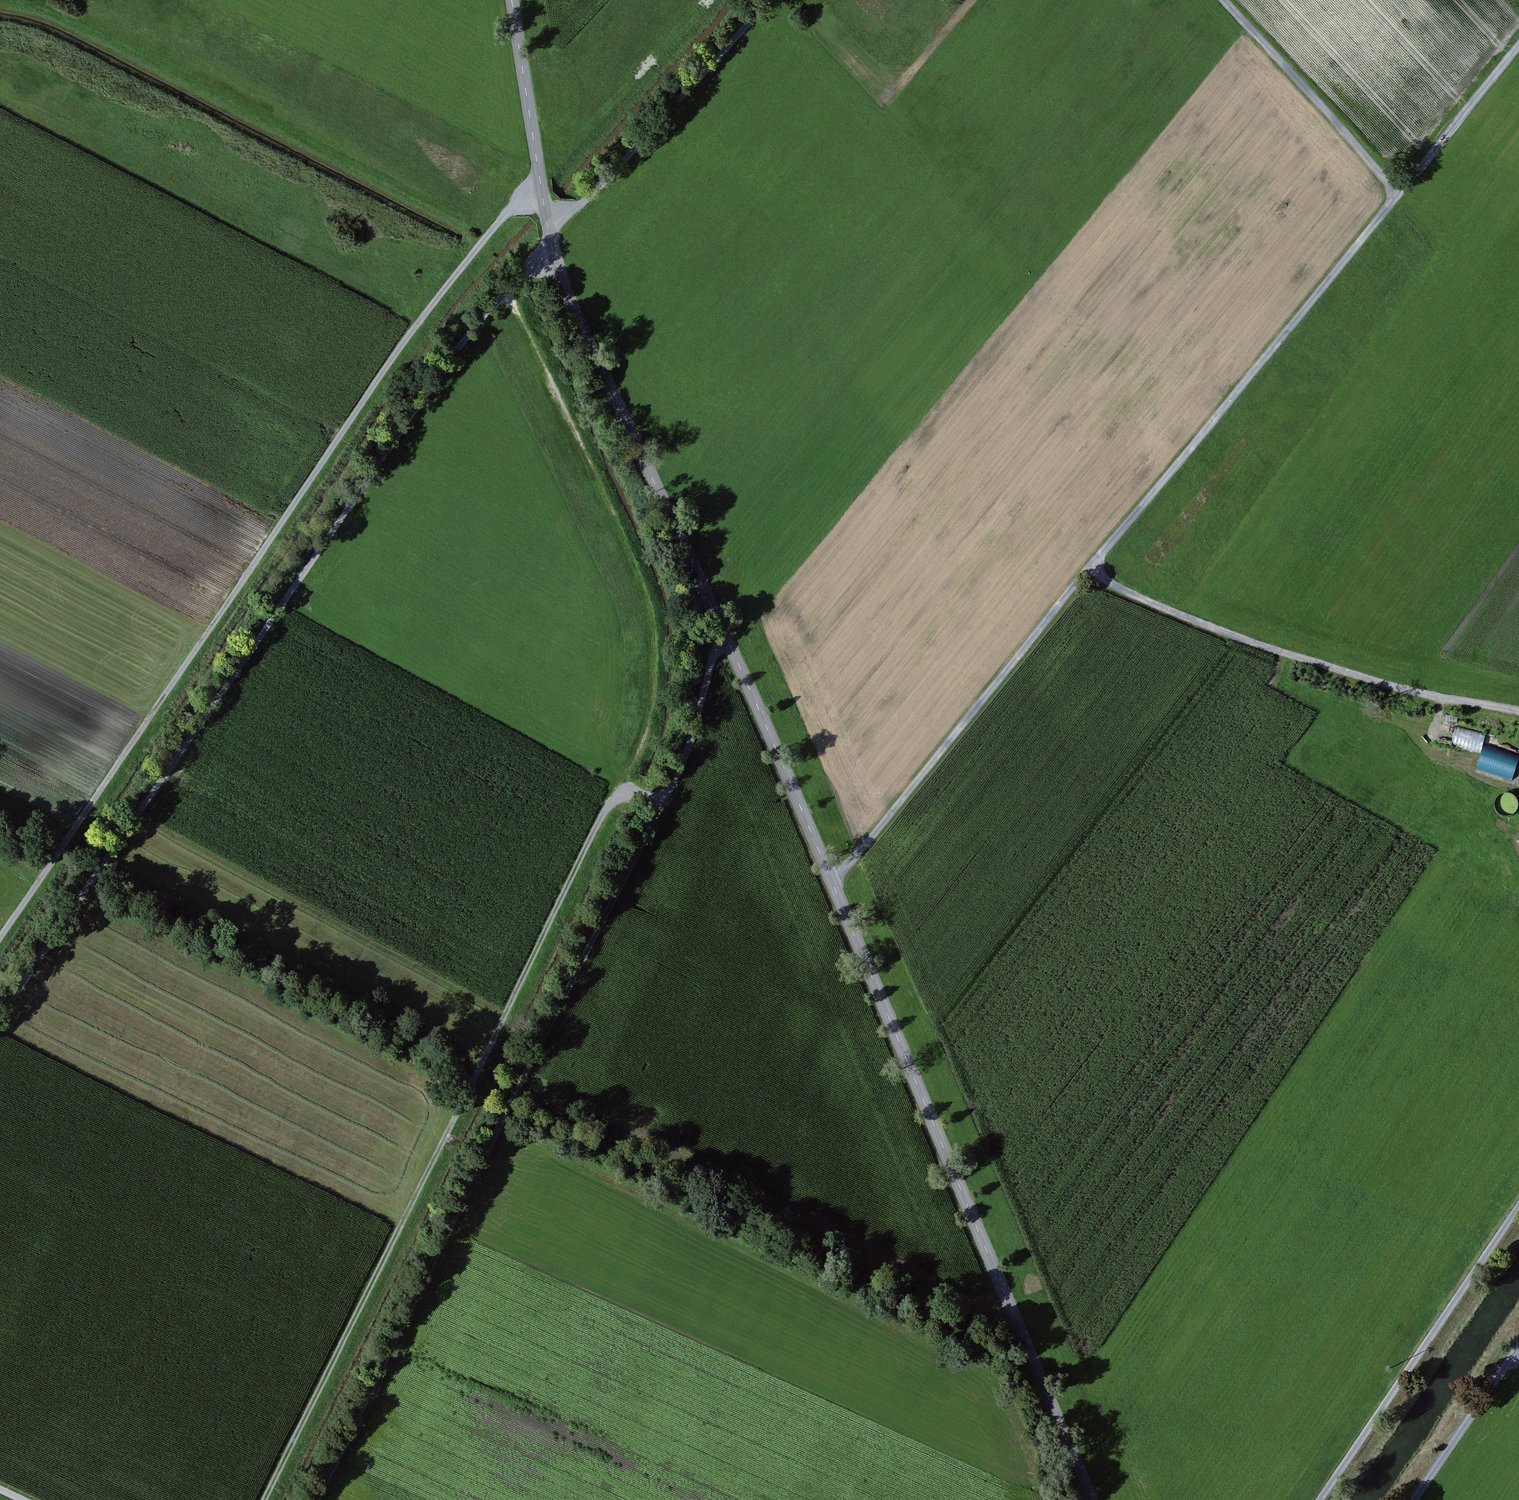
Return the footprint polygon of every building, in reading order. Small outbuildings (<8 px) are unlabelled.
[(1453,742),(1506,757),(1509,745),(1498,742),(1499,742),(1457,730),(1453,742)] [(1515,795),(1507,793),(1500,796),(1497,803),(1498,809),(1502,815),(1510,816),(1517,813),(1518,809),(1518,800),(1515,795)]
